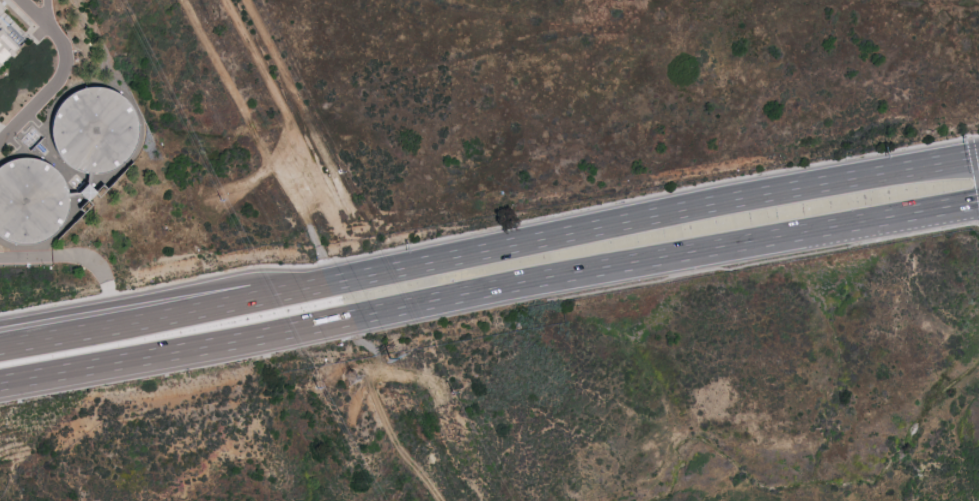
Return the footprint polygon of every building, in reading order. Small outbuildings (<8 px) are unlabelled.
[(32,44),(0,12),(0,78),(32,44)]
